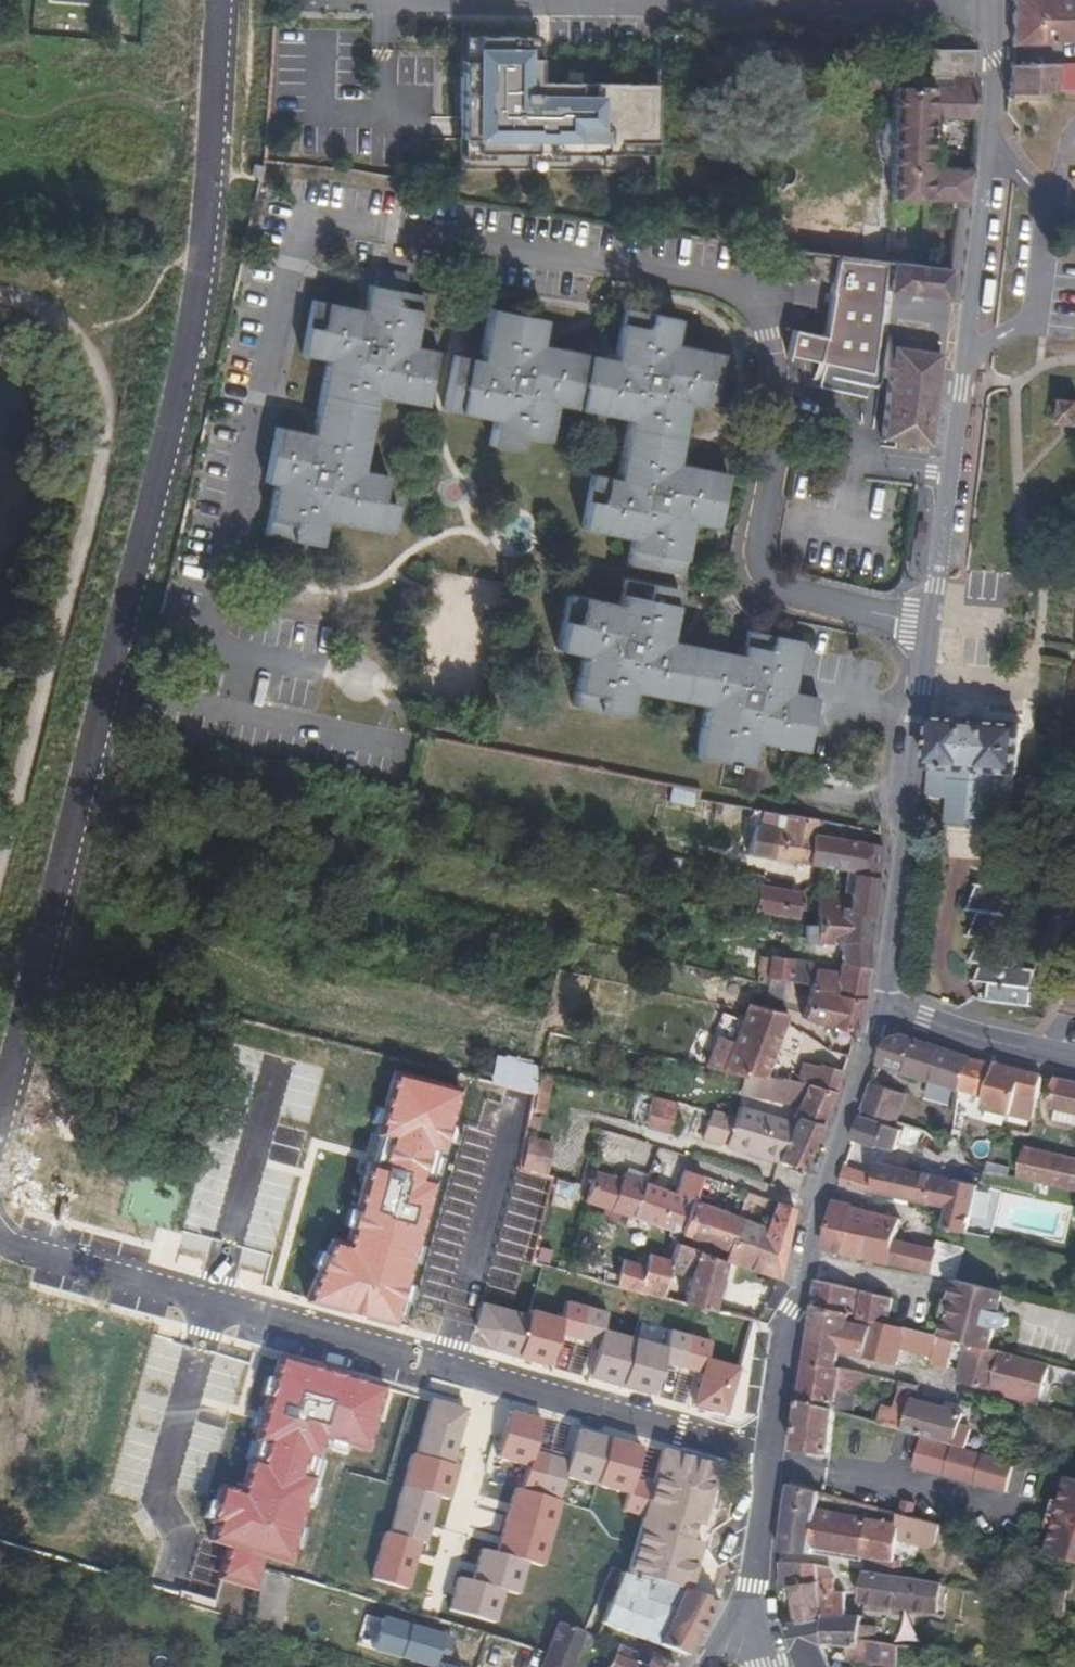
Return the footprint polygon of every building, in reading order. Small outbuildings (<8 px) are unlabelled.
[(1013,45),(1060,44),(1074,42),(1074,0),(1013,0),(1013,45)] [(656,142),(657,84),(539,83),(539,61),(525,61),(525,37),(476,36),(476,60),(462,60),(461,138),(475,138),(475,153),(491,153),(534,153),(534,140),(548,140),(548,153),(565,153),(619,154),(619,142),(656,142)] [(462,36),(462,60),(476,60),(476,36),(462,36)] [(539,37),(525,37),(525,61),(539,61),(539,37)] [(972,77),(974,49),(939,49),(934,49),(931,87),(895,85),(891,197),(930,199),(953,200),(952,208),(961,209),(963,209),(971,172),(931,170),(933,116),(976,118),(979,77),(972,77)] [(1057,64),(1011,65),(1008,93),(1057,93),(1057,90),(1074,92),(1074,64),(1057,64)] [(475,138),(461,138),(461,159),(491,160),(491,153),(475,153),(475,138)] [(534,140),(534,153),(534,160),(565,160),(565,153),(548,153),(548,140),(534,140)] [(656,154),(656,142),(619,142),(619,154),(656,154)] [(717,216),(715,239),(739,240),(739,218),(717,216)] [(834,280),(837,256),(808,252),(806,278),(831,280),(834,280)] [(872,377),(886,262),(837,256),(834,280),(833,291),(828,328),(824,328),(823,333),(796,330),(791,356),(872,377)] [(951,271),(892,263),(889,291),(948,299),(951,271)] [(276,484),(266,535),(319,546),(325,521),(392,533),(397,505),(383,502),(387,476),(362,472),(376,396),(428,407),(439,352),(413,348),(420,310),(393,305),(395,293),(375,289),(373,301),(366,300),(364,311),(312,301),(301,355),(327,360),(312,435),(276,428),(265,482),(276,484)] [(627,565),(682,575),(691,523),(717,529),(728,474),(676,464),(688,404),(714,409),(724,355),(673,345),(678,319),(624,309),(614,361),(539,345),(544,319),(490,309),(479,361),(454,356),(444,409),(495,420),(490,445),(518,451),(521,436),(547,441),(554,404),(629,419),(617,479),(592,474),(582,529),(632,539),(627,565)] [(881,439),(931,446),(942,351),(935,350),(936,340),(895,335),(894,342),(886,341),(882,376),(888,378),(881,439)] [(1064,402),(1060,425),(1074,426),(1074,402),(1064,402)] [(807,752),(817,698),(792,693),(802,641),(748,631),(743,657),(668,642),(679,590),(625,580),(620,605),(568,596),(557,649),(583,654),(573,706),(627,717),(632,691),(707,705),(696,757),(750,768),(755,742),(807,752)] [(926,767),(923,795),(948,797),(945,826),(989,830),(991,802),(1012,803),(1015,774),(1017,774),(1022,724),(931,716),(926,767)] [(872,781),(880,782),(882,765),(873,764),(872,781)] [(696,800),(698,790),(674,785),(670,802),(695,807),(696,800)] [(720,814),(723,804),(716,802),(714,813),(720,814)] [(815,834),(817,820),(785,815),(761,811),(759,825),(755,825),(748,855),(807,864),(812,834),(815,834)] [(821,867),(826,836),(820,835),(815,834),(812,834),(807,864),(821,867)] [(878,877),(883,846),(836,838),(826,836),(821,867),(853,872),(850,895),(817,890),(817,905),(873,914),(878,877)] [(1029,865),(999,861),(989,885),(978,884),(967,911),(978,912),(968,937),(979,938),(969,963),(981,965),(973,982),(988,985),(986,1002),(1029,1008),(1034,971),(1016,969),(1029,865)] [(761,875),(729,868),(725,889),(757,896),(759,885),(761,875)] [(799,919),(799,892),(759,885),(757,896),(754,911),(799,919)] [(769,958),(761,956),(759,976),(811,985),(809,991),(865,998),(870,968),(869,945),(873,914),(817,905),(817,925),(805,925),(805,937),(805,940),(817,942),(834,944),(839,943),(842,962),(840,972),(818,969),(816,964),(793,960),(769,956),(769,958)] [(748,954),(743,980),(757,983),(759,976),(761,956),(748,954)] [(856,1032),(865,998),(809,991),(803,1019),(830,1027),(856,1032)] [(788,1014),(749,1005),(747,1011),(734,1043),(723,1071),(722,1073),(743,1076),(763,1079),(785,1022),(788,1014)] [(878,1063),(959,1090),(970,1059),(930,1045),(898,1035),(887,1039),(878,1063)] [(723,1071),(734,1043),(719,1037),(707,1066),(723,1071)] [(1009,1067),(970,1059),(959,1090),(984,1098),(981,1107),(1010,1115),(1016,1093),(1028,1096),(1026,1105),(1036,1108),(1042,1075),(1009,1067)] [(807,1085),(834,1092),(842,1070),(820,1064),(819,1066),(803,1063),(796,1084),(807,1085)] [(536,1094),(541,1074),(502,1064),(497,1084),(536,1094)] [(551,1076),(541,1074),(536,1094),(535,1100),(546,1103),(551,1076)] [(763,1079),(743,1076),(739,1094),(775,1101),(780,1081),(763,1079)] [(464,1097),(399,1078),(375,1159),(349,1243),(335,1239),(318,1298),(397,1321),(464,1097)] [(1055,1078),(1048,1108),(1056,1110),(1074,1114),(1074,1082),(1055,1078)] [(796,1084),(780,1081),(775,1101),(798,1107),(792,1122),(793,1122),(784,1143),(778,1161),(804,1168),(824,1124),(837,1093),(834,1092),(807,1085),(796,1084)] [(871,1082),(862,1111),(897,1123),(906,1095),(871,1082)] [(672,1121),(676,1103),(652,1097),(647,1115),(672,1121)] [(792,1122),(739,1106),(735,1118),(712,1111),(711,1113),(702,1139),(726,1146),(778,1161),(784,1143),(793,1122),(792,1122)] [(1056,1110),(1054,1121),(1074,1126),(1074,1114),(1056,1110)] [(672,1121),(647,1115),(645,1126),(670,1133),(672,1121)] [(902,1130),(860,1116),(851,1140),(875,1148),(880,1146),(896,1150),(902,1130)] [(541,1119),(531,1118),(529,1127),(539,1129),(541,1119)] [(554,1142),(527,1137),(520,1170),(547,1176),(554,1142)] [(1026,1146),(1018,1178),(1074,1191),(1074,1159),(1026,1146)] [(876,1178),(873,1192),(947,1209),(949,1200),(951,1188),(953,1180),(879,1163),(876,1178)] [(876,1178),(845,1166),(840,1185),(873,1195),(873,1192),(876,1178)] [(700,1176),(684,1170),(676,1193),(645,1182),(633,1217),(640,1220),(664,1228),(681,1234),(691,1200),(700,1176)] [(633,1217),(645,1182),(623,1174),(622,1179),(595,1172),(585,1202),(619,1213),(628,1216),(633,1217)] [(957,1189),(951,1188),(949,1200),(955,1201),(957,1189)] [(729,1251),(740,1218),(691,1200),(681,1234),(729,1251)] [(779,1280),(795,1208),(777,1202),(766,1227),(740,1218),(729,1251),(725,1261),(750,1270),(779,1280)] [(835,1202),(825,1248),(864,1258),(868,1240),(848,1234),(854,1207),(835,1202)] [(954,1205),(949,1230),(967,1234),(972,1209),(954,1205)] [(900,1219),(854,1207),(848,1234),(868,1240),(864,1258),(955,1280),(964,1248),(938,1241),(936,1249),(895,1239),(900,1219)] [(638,1230),(640,1220),(633,1217),(628,1216),(625,1226),(638,1230)] [(662,1239),(664,1228),(640,1220),(638,1230),(662,1239)] [(714,1310),(725,1261),(677,1244),(677,1243),(673,1261),(670,1271),(690,1277),(684,1302),(714,1310)] [(546,1254),(536,1251),(533,1265),(543,1267),(546,1254)] [(670,1271),(673,1261),(649,1254),(647,1266),(623,1259),(622,1262),(619,1272),(617,1286),(642,1293),(642,1291),(643,1288),(665,1293),(670,1271)] [(619,1272),(622,1262),(611,1260),(608,1272),(605,1283),(617,1286),(619,1272)] [(594,1265),(584,1262),(581,1269),(591,1272),(594,1265)] [(816,1279),(813,1304),(889,1324),(893,1298),(816,1279)] [(1004,1293),(956,1281),(951,1300),(946,1298),(941,1317),(946,1319),(941,1337),(954,1341),(959,1342),(990,1350),(995,1328),(999,1329),(1003,1329),(1007,1328),(1009,1324),(1010,1321),(1009,1317),(1006,1314),(1003,1313),(999,1312),(1004,1293)] [(530,1313),(481,1301),(471,1342),(519,1355),(530,1313)] [(611,1312),(569,1301),(559,1341),(601,1352),(607,1328),(611,1312)] [(946,1370),(954,1341),(941,1337),(889,1324),(813,1304),(807,1344),(840,1352),(898,1366),(902,1350),(932,1358),(930,1365),(946,1370)] [(566,1318),(534,1310),(521,1357),(553,1366),(559,1341),(566,1318)] [(717,1337),(671,1326),(661,1369),(705,1380),(711,1358),(712,1358),(717,1337)] [(636,1336),(607,1328),(593,1376),(622,1384),(636,1336)] [(670,1346),(638,1337),(625,1386),(657,1395),(670,1346)] [(959,1342),(954,1359),(964,1362),(959,1382),(973,1386),(991,1391),(996,1370),(1031,1379),(1035,1361),(990,1350),(959,1342)] [(840,1352),(807,1344),(805,1360),(836,1367),(840,1352)] [(743,1367),(711,1358),(697,1406),(729,1415),(743,1367)] [(394,1392),(281,1359),(259,1435),(279,1441),(271,1471),(258,1467),(250,1494),(226,1488),(217,1518),(226,1520),(221,1537),(235,1541),(224,1581),(257,1591),(268,1552),(290,1558),(312,1482),(300,1479),(308,1451),(324,1455),(327,1443),(328,1443),(325,1452),(352,1460),(355,1452),(375,1458),(394,1392)] [(805,1360),(799,1401),(835,1411),(853,1416),(857,1396),(861,1397),(865,1373),(836,1367),(805,1360)] [(1048,1365),(1035,1361),(1031,1379),(996,1370),(991,1391),(1038,1403),(1048,1365)] [(888,1379),(878,1423),(954,1444),(960,1426),(964,1414),(944,1408),(912,1399),(906,1398),(909,1390),(916,1392),(918,1387),(900,1382),(888,1379)] [(468,1410),(427,1399),(412,1454),(453,1466),(468,1410)] [(835,1411),(799,1401),(793,1450),(829,1455),(835,1411)] [(946,1401),(944,1408),(964,1414),(966,1407),(946,1401)] [(544,1421),(510,1412),(497,1460),(531,1469),(537,1444),(544,1421)] [(971,1429),(960,1426),(954,1444),(966,1447),(971,1429)] [(609,1438),(578,1429),(571,1454),(564,1481),(595,1490),(609,1438)] [(954,1444),(921,1436),(913,1466),(1006,1491),(1014,1461),(966,1447),(954,1444)] [(642,1447),(609,1438),(595,1490),(627,1498),(633,1478),(642,1447)] [(571,1454),(537,1444),(531,1469),(525,1489),(559,1498),(564,1481),(571,1454)] [(1027,1447),(1017,1445),(1015,1457),(1025,1459),(1027,1447)] [(692,1582),(719,1462),(660,1449),(652,1483),(632,1569),(692,1582)] [(412,1454),(410,1454),(401,1487),(439,1498),(448,1500),(457,1467),(453,1466),(412,1454)] [(1068,1476),(1062,1500),(1054,1529),(1048,1552),(1074,1560),(1074,1478),(1068,1476)] [(652,1483),(633,1478),(627,1498),(624,1511),(643,1517),(652,1483)] [(819,1493),(789,1484),(779,1551),(813,1553),(813,1547),(818,1510),(819,1493)] [(525,1489),(515,1486),(497,1551),(529,1560),(545,1564),(563,1499),(559,1498),(525,1489)] [(439,1498),(401,1487),(388,1532),(420,1541),(426,1543),(439,1498)] [(1062,1500),(1054,1497),(1046,1526),(1054,1529),(1062,1500)] [(901,1514),(912,1517),(916,1504),(905,1501),(901,1514)] [(896,1524),(818,1510),(813,1547),(866,1556),(866,1558),(864,1571),(891,1576),(897,1540),(933,1550),(940,1525),(912,1517),(901,1514),(898,1514),(896,1524)] [(388,1532),(385,1531),(372,1578),(407,1588),(420,1541),(388,1532)] [(497,1551),(481,1547),(472,1581),(506,1590),(519,1594),(529,1560),(497,1551)] [(818,1579),(816,1564),(779,1562),(779,1589),(782,1589),(791,1588),(795,1614),(785,1616),(785,1624),(822,1616),(818,1579)] [(828,1567),(816,1564),(818,1579),(829,1578),(828,1567)] [(891,1576),(864,1571),(859,1602),(863,1602),(939,1613),(942,1584),(891,1576)] [(621,1574),(601,1623),(657,1645),(688,1656),(716,1602),(681,1590),(621,1574)] [(472,1581),(458,1577),(449,1610),(497,1623),(506,1590),(472,1581)] [(829,1578),(818,1579),(822,1616),(822,1617),(847,1616),(845,1592),(835,1593),(833,1578),(829,1578)] [(847,1616),(822,1617),(824,1643),(843,1645),(859,1647),(860,1640),(861,1625),(862,1616),(859,1615),(847,1616)] [(785,1624),(793,1652),(798,1666),(828,1666),(819,1645),(824,1643),(822,1617),(822,1616),(785,1624)] [(375,1620),(363,1618),(359,1647),(371,1649),(375,1620)] [(383,1618),(372,1652),(421,1666),(434,1666),(443,1636),(383,1618)] [(585,1634),(559,1623),(546,1656),(541,1666),(572,1666),(581,1645),(585,1634)] [(877,1627),(861,1625),(860,1640),(875,1642),(877,1627)] [(595,1637),(585,1634),(581,1645),(590,1649),(595,1637)] [(843,1645),(842,1661),(891,1666),(894,1666),(898,1645),(875,1642),(860,1640),(859,1647),(843,1645)] [(626,1660),(632,1651),(619,1646),(608,1666),(642,1666),(626,1660)] [(659,1663),(650,1658),(645,1666),(670,1666),(659,1663)]
